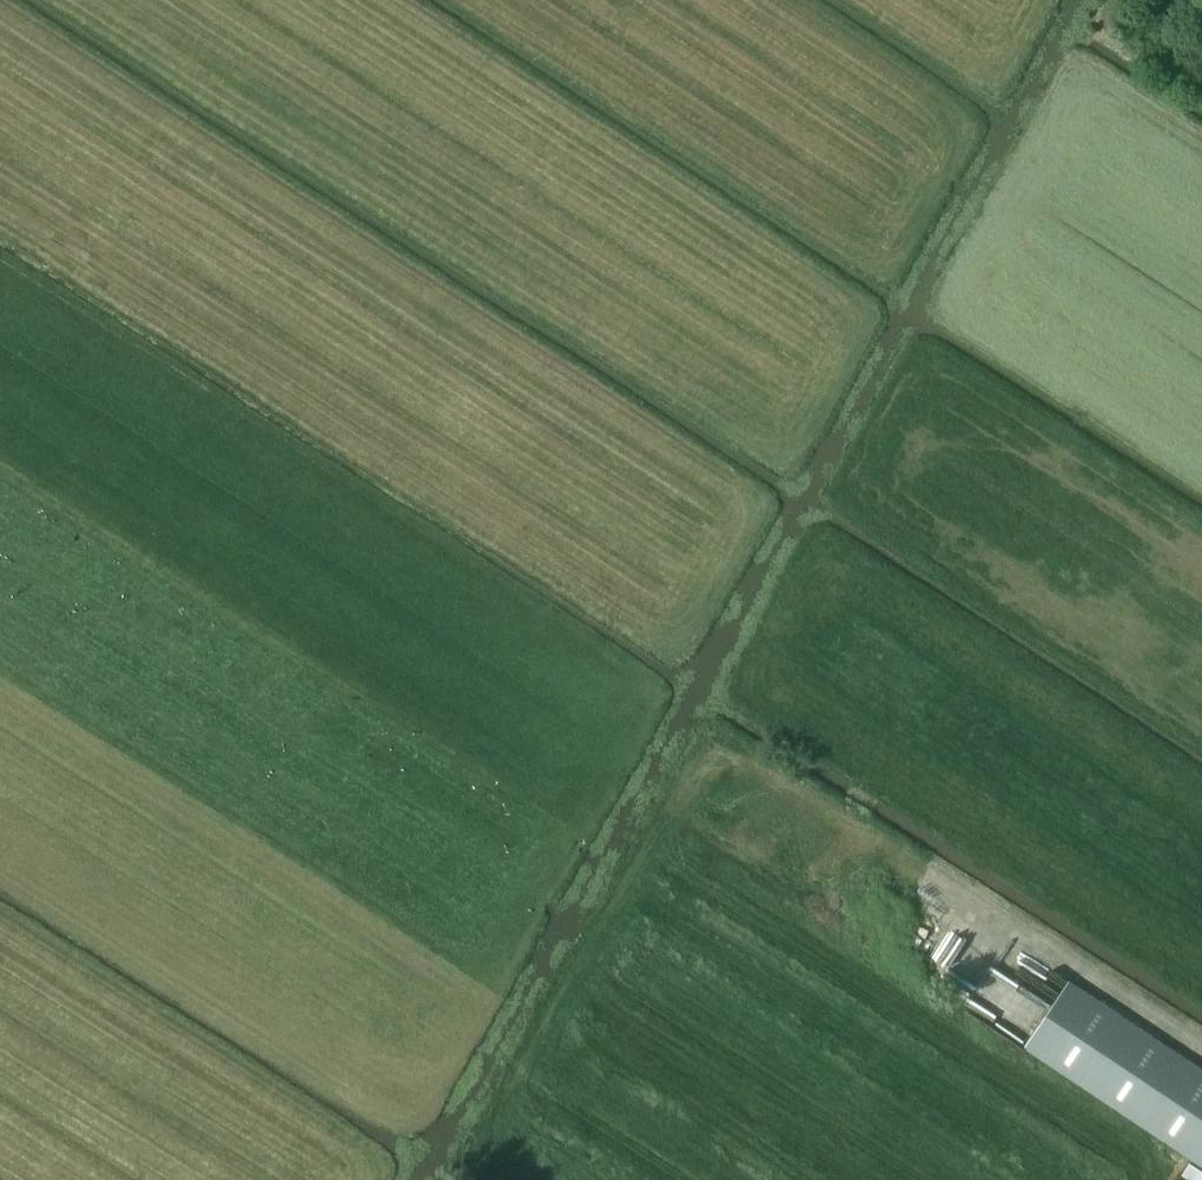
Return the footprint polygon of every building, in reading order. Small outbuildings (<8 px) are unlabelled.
[(1201,1165),(1201,1070),(1071,983),(1027,1048),(1201,1165)] [(1183,1175),(1190,1179),(1201,1179),(1201,1172),(1190,1164),(1183,1175)]
